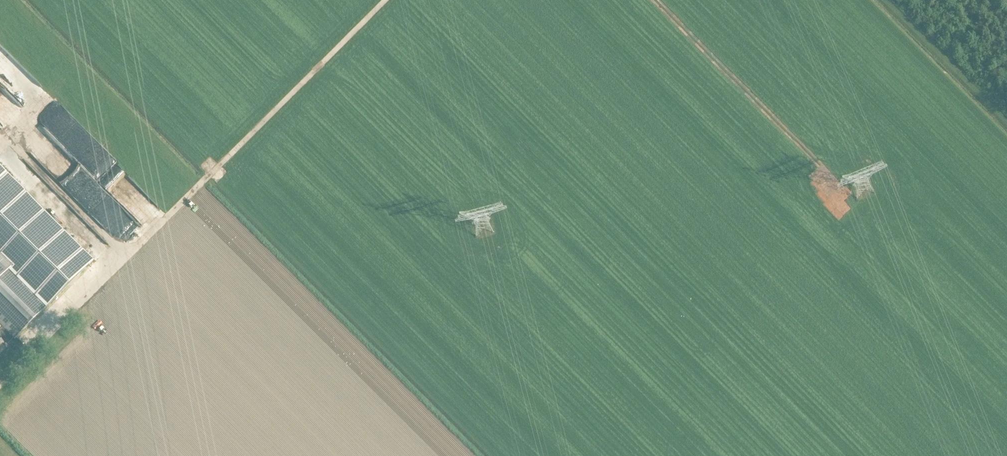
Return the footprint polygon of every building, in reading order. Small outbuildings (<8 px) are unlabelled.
[(0,330),(0,353),(3,350),(3,351),(4,350),(3,348),(11,340),(12,341),(47,306),(91,263),(0,172),(0,329),(0,330)]
